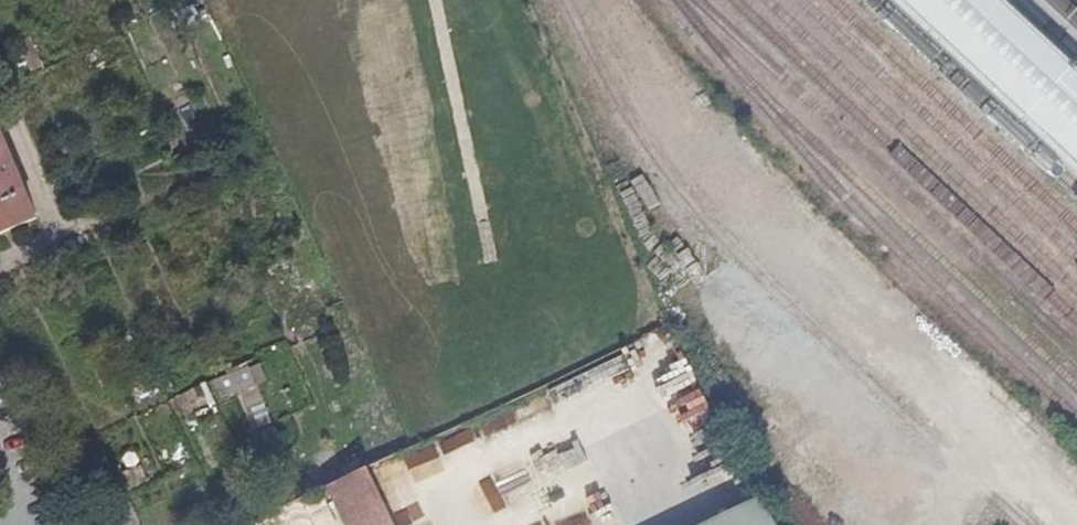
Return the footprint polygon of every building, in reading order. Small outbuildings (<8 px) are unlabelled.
[(39,216),(0,126),(0,234),(39,216)] [(574,401),(556,408),(562,426),(580,419),(574,401)] [(369,466),(329,484),(349,524),(397,524),(369,466)] [(761,495),(698,524),(780,524),(761,495)]
